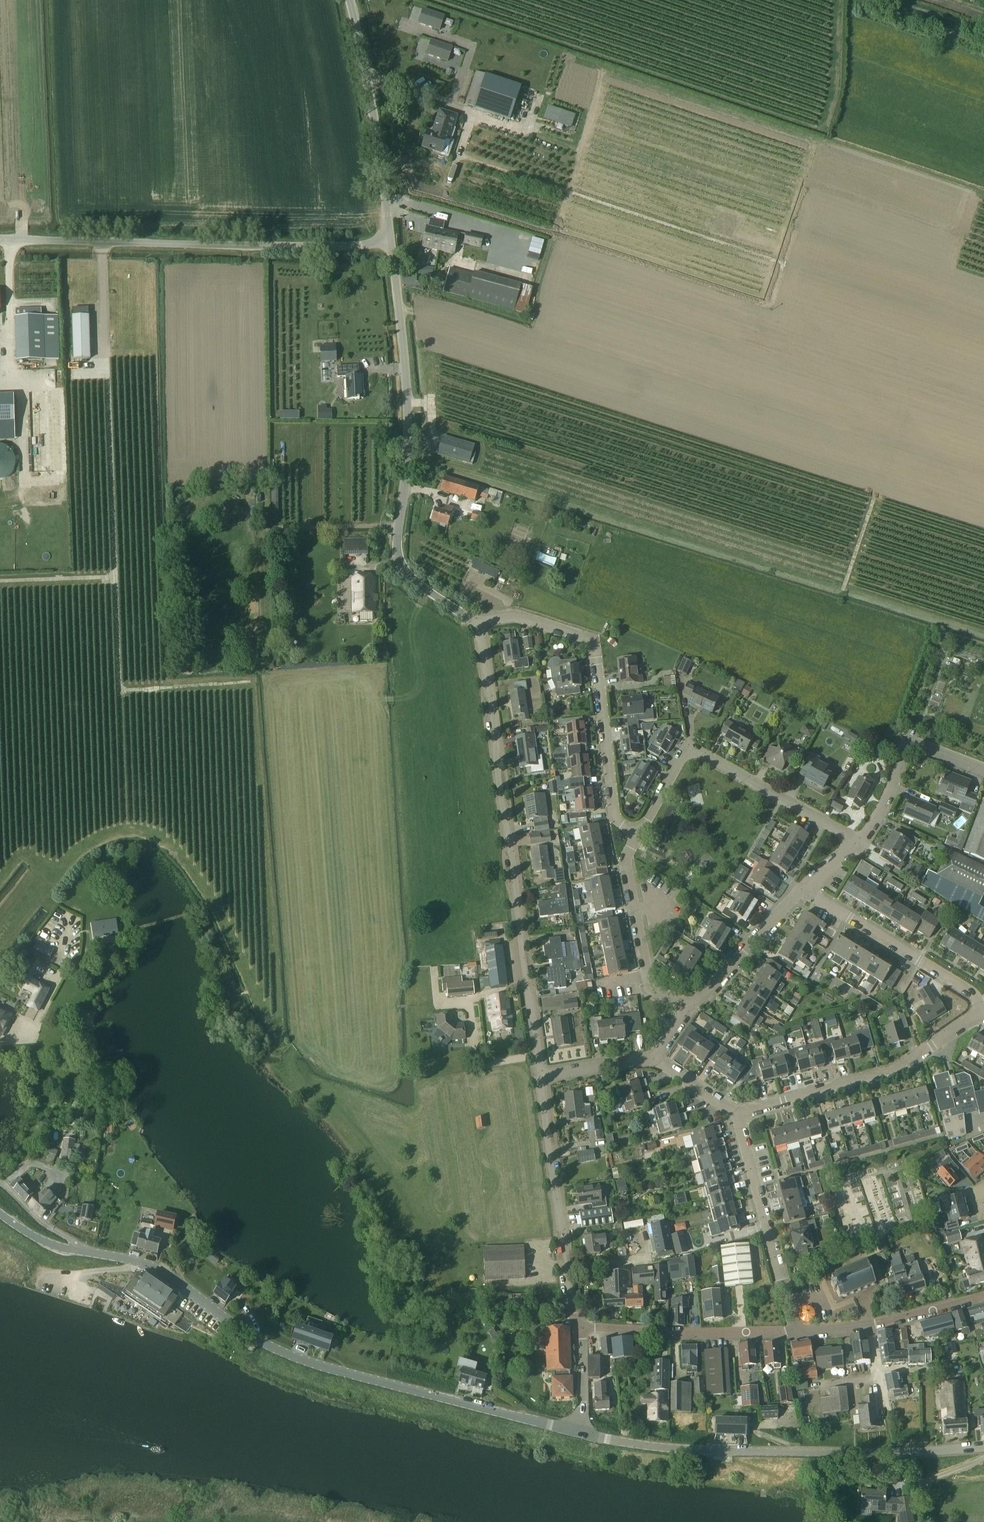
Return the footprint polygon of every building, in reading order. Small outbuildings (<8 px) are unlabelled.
[(440,30),(444,17),(423,10),(419,23),(440,30)] [(420,38),(418,52),(427,53),(429,39),(420,38)] [(448,62),(452,48),(431,41),(427,54),(448,62)] [(522,87),(476,72),(465,105),(511,120),(522,87)] [(575,115),(549,107),(544,120),(558,124),(570,128),(575,115)] [(454,140),(450,139),(457,116),(440,111),(437,119),(439,120),(434,133),(428,131),(423,148),(449,156),(454,140)] [(427,227),(423,247),(454,254),(456,245),(464,247),(465,244),(465,241),(466,235),(459,234),(443,230),(445,222),(430,218),(428,227),(427,227)] [(465,241),(465,244),(480,247),(482,237),(467,234),(466,235),(465,241)] [(450,268),(446,281),(443,291),(515,310),(521,285),(474,272),(474,275),(450,268)] [(90,359),(88,308),(72,308),(74,359),(90,359)] [(41,310),(16,310),(17,361),(42,360),(59,360),(57,317),(41,318),(41,310)] [(336,346),(321,347),(322,362),(337,361),(336,346)] [(364,399),(362,376),(359,376),(359,365),(337,367),(337,378),(346,377),(348,400),(358,399),(358,400),(360,400),(360,399),(364,399)] [(0,395),(0,420),(15,419),(14,395),(0,395)] [(326,410),(326,406),(318,406),(318,420),(332,420),(332,410),(326,410)] [(281,420),(300,419),(300,411),(280,411),(281,420)] [(438,454),(461,461),(466,444),(443,437),(438,454)] [(1,480),(6,479),(10,476),(13,472),(16,467),(17,462),(16,457),(14,452),(9,447),(4,445),(0,444),(0,480),(1,480)] [(444,477),(440,491),(475,502),(478,493),(488,496),(489,491),(479,488),(444,477)] [(489,491),(488,496),(495,498),(497,493),(497,491),(490,489),(489,491)] [(435,509),(431,522),(440,524),(440,526),(445,528),(446,526),(447,527),(453,509),(445,506),(444,512),(435,509)] [(551,510),(549,516),(557,519),(568,522),(567,525),(573,527),(573,524),(575,518),(559,513),(551,510)] [(472,513),(471,520),(480,521),(481,514),(472,513)] [(367,539),(356,540),(357,553),(367,553),(367,539)] [(475,559),(470,572),(488,579),(493,567),(475,559)] [(353,613),(376,613),(375,578),(352,579),(353,613)] [(935,628),(933,635),(941,637),(943,631),(935,628)] [(525,651),(533,650),(531,638),(523,639),(525,651)] [(514,662),(515,670),(528,668),(527,659),(520,660),(517,641),(503,643),(506,664),(514,662)] [(250,642),(238,642),(239,650),(250,650),(250,642)] [(547,664),(547,666),(547,668),(550,670),(551,680),(580,677),(578,667),(577,667),(567,668),(566,661),(561,661),(559,658),(557,658),(555,658),(553,658),(552,659),(550,660),(549,661),(548,663),(547,664)] [(620,685),(642,683),(642,676),(637,677),(635,658),(618,660),(620,685)] [(686,676),(692,663),(683,659),(677,672),(686,676)] [(675,676),(663,678),(664,687),(676,686),(675,676)] [(581,687),(580,677),(551,680),(555,689),(556,697),(570,695),(569,688),(581,687)] [(737,680),(734,687),(741,691),(744,684),(737,680)] [(524,691),(527,690),(525,681),(514,683),(515,692),(510,692),(513,716),(522,715),(523,721),(528,720),(524,691)] [(714,708),(718,699),(696,689),(697,687),(688,683),(683,694),(691,697),(689,703),(712,713),(715,708),(714,708)] [(741,694),(747,698),(752,690),(746,686),(741,694)] [(641,697),(621,699),(623,717),(637,715),(638,722),(654,720),(653,710),(643,711),(642,705),(648,705),(647,695),(641,695),(641,697)] [(542,711),(533,712),(534,715),(539,714),(539,719),(543,719),(542,711)] [(576,718),(558,721),(559,727),(566,726),(567,737),(585,735),(584,724),(583,724),(577,725),(576,718)] [(756,750),(760,743),(753,739),(754,738),(732,726),(733,724),(727,721),(720,732),(726,736),(724,741),(745,753),(749,746),(756,750)] [(628,731),(620,732),(623,756),(638,754),(635,730),(639,730),(639,729),(639,725),(628,726),(628,731)] [(667,754),(678,734),(664,726),(653,746),(651,744),(647,751),(658,757),(662,751),(667,754)] [(528,737),(516,738),(520,768),(531,767),(532,773),(543,771),(541,756),(537,757),(533,728),(527,729),(528,737)] [(562,754),(577,752),(577,747),(586,746),(585,735),(567,737),(568,748),(561,749),(562,754)] [(855,736),(852,742),(859,746),(862,740),(855,736)] [(790,765),(798,752),(781,743),(776,751),(770,747),(763,760),(781,771),(786,763),(790,765)] [(577,752),(562,754),(563,760),(566,759),(567,770),(571,770),(589,768),(587,757),(578,758),(577,752)] [(823,788),(829,776),(826,774),(829,769),(817,763),(819,759),(811,755),(802,770),(809,774),(806,779),(823,788)] [(648,788),(656,773),(640,764),(626,789),(639,797),(645,786),(648,788)] [(572,780),(563,781),(564,787),(584,785),(583,780),(590,779),(589,768),(571,770),(572,780)] [(962,801),(961,804),(959,809),(972,814),(979,797),(966,792),(970,783),(946,773),(944,778),(943,778),(941,781),(943,781),(938,792),(962,801)] [(560,777),(556,778),(557,788),(564,787),(563,781),(560,782),(560,777)] [(858,809),(873,782),(867,779),(866,781),(859,778),(847,799),(854,803),(852,805),(858,809)] [(548,783),(550,795),(557,794),(555,782),(548,783)] [(584,785),(564,787),(565,795),(574,794),(575,803),(593,801),(591,790),(584,791),(584,785)] [(527,820),(547,817),(544,795),(524,797),(527,820)] [(928,825),(935,809),(911,799),(904,815),(928,825)] [(964,853),(983,861),(983,799),(964,853)] [(841,812),(845,806),(834,800),(831,806),(841,812)] [(594,812),(593,801),(575,803),(576,814),(569,815),(570,820),(586,818),(586,813),(594,812)] [(953,819),(957,811),(941,804),(938,812),(953,819)] [(539,831),(548,830),(547,823),(534,825),(535,832),(539,831)] [(581,841),(600,837),(598,826),(579,830),(581,841)] [(791,826),(786,836),(803,846),(808,836),(791,826)] [(549,836),(548,830),(539,831),(540,834),(530,835),(531,844),(550,842),(550,836),(549,836)] [(889,843),(907,854),(912,846),(914,848),(918,841),(907,834),(903,840),(894,835),(889,843)] [(797,855),(803,846),(786,836),(780,845),(797,855)] [(602,847),(600,837),(581,841),(583,851),(602,847)] [(956,841),(953,848),(961,851),(963,844),(956,841)] [(902,862),(907,854),(889,843),(884,852),(892,857),(889,863),(900,870),(904,864),(902,862)] [(791,864),(797,855),(780,845),(775,854),(791,864)] [(940,845),(936,852),(943,856),(947,849),(940,845)] [(543,880),(554,879),(553,870),(549,871),(546,847),(531,849),(534,873),(542,872),(543,880)] [(605,858),(602,847),(583,851),(585,862),(605,858)] [(759,857),(762,853),(759,851),(755,848),(752,853),(759,857)] [(983,894),(983,869),(948,851),(937,876),(928,872),(921,886),(974,915),(983,894)] [(566,855),(568,865),(575,864),(573,853),(566,855)] [(791,864),(775,854),(769,864),(786,874),(791,864)] [(608,874),(605,858),(585,862),(579,863),(583,880),(608,874)] [(774,886),(778,880),(770,875),(774,868),(761,860),(753,874),(757,876),(753,884),(771,895),(776,887),(774,886)] [(871,873),(874,868),(867,864),(864,868),(871,873)] [(736,872),(733,878),(742,883),(749,872),(740,866),(736,872)] [(880,872),(874,868),(871,873),(878,877),(880,872)] [(556,882),(564,881),(563,870),(554,871),(556,882)] [(920,879),(912,875),(909,880),(917,884),(920,879)] [(854,900),(864,885),(852,877),(843,893),(854,900)] [(592,893),(611,889),(609,878),(589,882),(592,893)] [(894,886),(897,882),(890,878),(887,882),(894,886)] [(666,895),(671,884),(662,881),(658,891),(666,895)] [(904,886),(897,882),(894,886),(901,891),(904,886)] [(734,902),(752,912),(757,903),(747,897),(750,892),(739,885),(736,891),(740,893),(734,902)] [(866,907),(875,892),(864,885),(854,900),(866,907)] [(565,886),(547,888),(548,896),(551,896),(551,901),(538,903),(540,918),(569,914),(565,886)] [(592,893),(594,903),(613,899),(611,889),(592,893)] [(875,892),(866,907),(877,914),(886,899),(875,892)] [(917,900),(920,896),(913,892),(910,896),(917,900)] [(927,900),(920,896),(917,900),(924,905),(927,900)] [(615,911),(613,899),(594,903),(587,905),(588,905),(590,915),(591,916),(594,915),(595,920),(613,917),(611,911),(615,911)] [(889,921),(898,906),(886,899),(877,914),(889,921)] [(746,922),(752,912),(734,902),(729,911),(725,909),(722,914),(732,921),(736,916),(746,922)] [(900,928),(909,913),(898,906),(889,921),(900,928)] [(925,912),(920,920),(921,920),(915,930),(929,939),(940,921),(925,912)] [(805,913),(799,922),(814,931),(817,927),(823,930),(826,926),(805,913)] [(912,935),(915,930),(921,920),(920,920),(909,913),(900,928),(912,935)] [(707,931),(724,941),(730,932),(720,926),(723,921),(712,914),(709,920),(713,922),(707,931)] [(600,934),(619,930),(617,919),(598,923),(600,934)] [(94,938),(118,935),(116,921),(92,924),(94,938)] [(811,935),(814,931),(799,922),(794,930),(815,943),(817,939),(811,935)] [(940,945),(957,955),(967,938),(951,928),(940,945)] [(621,941),(619,930),(600,934),(602,945),(621,941)] [(789,939),(804,948),(806,944),(812,947),(815,943),(794,930),(789,939)] [(719,951),(724,941),(707,931),(702,940),(698,937),(695,943),(705,950),(708,944),(719,951)] [(665,955),(676,937),(672,934),(660,952),(665,955)] [(831,961),(835,964),(850,940),(841,935),(830,952),(835,955),(831,961)] [(552,964),(573,962),(570,943),(564,944),(565,957),(562,958),(560,938),(549,939),(550,946),(543,946),(545,961),(551,961),(552,964)] [(967,961),(978,945),(967,938),(957,955),(967,961)] [(801,952),(804,948),(789,939),(784,947),(804,960),(807,956),(801,952)] [(843,960),(847,963),(858,945),(850,940),(835,964),(839,966),(843,960)] [(623,952),(621,941),(602,945),(604,956),(623,952)] [(54,950),(37,942),(33,949),(50,957),(54,950)] [(858,945),(847,963),(852,966),(849,972),(853,974),(867,951),(858,945)] [(983,958),(983,948),(978,945),(967,961),(978,968),(983,958)] [(486,949),(478,950),(481,978),(481,979),(479,979),(480,989),(491,988),(507,986),(502,947),(486,949)] [(687,947),(681,957),(696,965),(702,956),(687,947)] [(811,964),(804,960),(784,947),(778,956),(789,963),(786,968),(790,970),(796,961),(809,968),(811,964)] [(22,949),(18,956),(22,959),(27,953),(22,949)] [(860,971),(865,973),(876,956),(867,951),(853,974),(857,976),(860,971)] [(626,962),(623,952),(604,956),(606,966),(626,962)] [(665,966),(668,961),(658,955),(656,960),(665,966)] [(866,982),(870,984),(884,961),(876,956),(865,973),(869,976),(866,982)] [(681,957),(676,966),(690,975),(696,965),(681,957)] [(764,966),(759,975),(782,990),(785,986),(778,982),(782,977),(780,976),(783,971),(770,963),(767,961),(764,966)] [(882,984),(885,978),(889,973),(892,967),(892,966),(884,961),(870,984),(874,987),(877,981),(882,984)] [(573,962),(552,964),(552,968),(546,969),(548,984),(554,983),(555,989),(566,988),(565,981),(571,981),(570,975),(565,976),(564,972),(580,970),(580,962),(573,962)] [(628,973),(626,962),(606,966),(609,977),(628,973)] [(690,975),(676,966),(670,975),(684,984),(690,975)] [(892,967),(889,973),(898,978),(901,972),(892,967)] [(898,978),(889,973),(885,978),(894,984),(898,978)] [(753,984),(771,995),(774,990),(780,993),(782,990),(759,975),(753,984)] [(473,983),(462,984),(461,977),(441,979),(443,992),(447,991),(448,997),(474,995),(473,983)] [(894,984),(885,978),(882,984),(891,989),(894,984)] [(38,1011),(49,989),(29,979),(24,988),(34,994),(28,1006),(38,1011)] [(588,981),(576,983),(577,993),(585,991),(586,991),(592,990),(593,990),(591,981),(590,981),(588,981)] [(865,981),(861,987),(866,990),(870,984),(866,982),(865,981)] [(768,999),(771,995),(753,984),(748,992),(776,1010),(779,1006),(768,999)] [(924,1026),(945,1012),(937,999),(935,1001),(927,988),(918,993),(926,1006),(916,1013),(924,1026)] [(743,1001),(760,1012),(763,1007),(774,1013),(776,1010),(748,992),(743,1001)] [(492,1032),(512,1029),(508,994),(486,998),(490,1022),(491,1022),(492,1032)] [(565,1011),(577,1009),(576,1001),(564,1002),(565,1011)] [(757,1016),(760,1012),(743,1001),(737,1009),(761,1024),(763,1020),(757,1016)] [(759,1027),(761,1024),(737,1009),(729,1023),(737,1028),(740,1023),(750,1029),(753,1024),(759,1027)] [(610,1022),(612,1040),(617,1039),(618,1041),(624,1040),(624,1038),(625,1038),(624,1033),(641,1031),(639,1013),(617,1016),(618,1021),(610,1022)] [(9,1019),(0,1014),(0,1036),(1,1034),(3,1035),(6,1028),(4,1027),(9,1019)] [(711,1025),(713,1021),(702,1014),(699,1017),(711,1025)] [(902,1030),(908,1028),(903,1014),(898,1016),(900,1023),(885,1028),(889,1039),(888,1039),(888,1042),(889,1041),(890,1046),(905,1041),(902,1030)] [(452,1040),(465,1039),(463,1025),(457,1025),(452,1021),(452,1015),(437,1017),(438,1029),(452,1040)] [(834,1016),(825,1019),(828,1027),(836,1025),(834,1016)] [(607,1040),(612,1040),(610,1022),(602,1023),(601,1018),(590,1020),(593,1037),(599,1037),(599,1041),(600,1041),(601,1043),(607,1042),(607,1040)] [(557,1047),(570,1045),(566,1019),(556,1021),(558,1038),(556,1038),(557,1047)] [(776,1025),(773,1030),(780,1034),(783,1029),(782,1029),(776,1025)] [(690,1026),(677,1044),(682,1048),(683,1049),(682,1050),(687,1054),(688,1052),(693,1055),(703,1041),(696,1036),(699,1032),(690,1026)] [(851,1039),(843,1042),(848,1059),(853,1058),(853,1059),(860,1057),(859,1056),(861,1055),(859,1050),(873,1047),(868,1029),(850,1034),(851,1039)] [(977,1055),(983,1044),(983,1040),(975,1035),(967,1049),(977,1055)] [(834,1039),(824,1042),(829,1059),(834,1058),(835,1063),(836,1062),(837,1064),(843,1062),(843,1060),(848,1059),(843,1042),(835,1044),(834,1039)] [(741,1040),(736,1046),(742,1050),(746,1044),(741,1040)] [(703,1041),(693,1055),(697,1058),(696,1060),(701,1063),(702,1062),(703,1062),(706,1058),(711,1062),(721,1047),(712,1041),(709,1045),(703,1041)] [(813,1045),(806,1047),(807,1052),(812,1069),(816,1068),(817,1069),(824,1067),(823,1066),(824,1066),(823,1061),(829,1059),(824,1042),(813,1045)] [(721,1047),(711,1062),(716,1065),(713,1069),(713,1070),(713,1071),(718,1075),(719,1074),(723,1077),(734,1062),(736,1058),(729,1053),(721,1047)] [(778,1055),(770,1057),(771,1062),(776,1079),(780,1078),(781,1079),(787,1078),(787,1076),(788,1076),(786,1071),(792,1069),(789,1057),(788,1052),(778,1055)] [(799,1054),(789,1057),(792,1069),(798,1068),(799,1073),(800,1072),(801,1074),(807,1072),(807,1070),(812,1069),(807,1052),(799,1054)] [(734,1062),(723,1077),(728,1079),(727,1081),(732,1085),(733,1083),(734,1084),(737,1079),(742,1083),(756,1079),(753,1069),(743,1063),(736,1058),(734,1062)] [(761,1059),(751,1062),(753,1069),(756,1079),(761,1078),(763,1083),(764,1082),(764,1084),(771,1082),(771,1080),(776,1079),(771,1062),(763,1064),(761,1059)] [(961,1066),(969,1071),(972,1065),(964,1060),(961,1066)] [(979,1077),(982,1071),(972,1065),(969,1071),(979,1077)] [(934,1093),(940,1113),(950,1110),(952,1119),(943,1122),(948,1141),(966,1136),(963,1116),(978,1112),(979,1116),(983,1114),(983,1092),(975,1095),(970,1078),(963,1074),(949,1078),(948,1073),(933,1078),(937,1092),(934,1093)] [(641,1095),(641,1094),(640,1089),(647,1087),(645,1080),(619,1087),(616,1088),(619,1101),(641,1095)] [(925,1089),(913,1092),(918,1108),(929,1104),(925,1089)] [(649,1092),(641,1094),(641,1095),(619,1101),(623,1113),(645,1108),(643,1101),(650,1099),(649,1092)] [(906,1111),(918,1108),(913,1092),(902,1095),(906,1111)] [(584,1118),(590,1117),(589,1107),(583,1108),(581,1093),(565,1095),(567,1112),(566,1112),(567,1121),(584,1119),(584,1118)] [(895,1114),(906,1111),(902,1095),(891,1098),(895,1114)] [(895,1114),(891,1098),(879,1102),(883,1117),(895,1114)] [(678,1116),(676,1110),(683,1108),(682,1102),(675,1103),(652,1109),(656,1122),(678,1116)] [(871,1103),(859,1107),(864,1122),(875,1119),(871,1103)] [(859,1107),(848,1110),(852,1126),(864,1122),(859,1107)] [(848,1110),(836,1113),(841,1129),(852,1126),(848,1110)] [(841,1129),(836,1113),(824,1116),(829,1132),(841,1129)] [(685,1114),(678,1116),(656,1122),(659,1135),(681,1129),(680,1123),(687,1121),(685,1114)] [(599,1120),(587,1121),(588,1127),(589,1132),(594,1131),(596,1140),(601,1140),(600,1130),(600,1127),(599,1120)] [(805,1123),(810,1139),(821,1136),(817,1120),(805,1123)] [(805,1123),(794,1126),(798,1142),(810,1139),(805,1123)] [(798,1142),(794,1126),(782,1130),(787,1145),(798,1142)] [(716,1142),(715,1141),(714,1136),(721,1134),(719,1127),(693,1134),(690,1135),(694,1148),(716,1142)] [(934,1129),(925,1132),(926,1138),(936,1135),(934,1129)] [(775,1149),(787,1145),(782,1130),(771,1133),(775,1149)] [(925,1132),(916,1134),(917,1140),(926,1138),(925,1132)] [(612,1135),(605,1136),(607,1145),(614,1144),(612,1135)] [(911,1135),(902,1138),(903,1144),(913,1141),(911,1135)] [(902,1138),(892,1141),(894,1147),(903,1144),(902,1138)] [(719,1154),(717,1148),(725,1146),(723,1139),(715,1141),(716,1142),(694,1148),(697,1160),(719,1154)] [(655,1142),(647,1144),(649,1151),(657,1148),(655,1142)] [(880,1145),(870,1148),(872,1152),(882,1150),(886,1148),(885,1144),(880,1145)] [(64,1146),(62,1163),(71,1164),(74,1147),(64,1146)] [(595,1161),(593,1151),(576,1154),(578,1164),(595,1161)] [(812,1151),(806,1152),(808,1160),(814,1159),(812,1151)] [(44,1152),(40,1160),(46,1163),(51,1165),(53,1166),(56,1157),(44,1152)] [(722,1167),(722,1166),(721,1161),(728,1159),(726,1152),(719,1154),(697,1160),(700,1173),(722,1167)] [(970,1160),(981,1173),(983,1171),(983,1162),(979,1156),(977,1154),(970,1160)] [(824,1161),(816,1163),(817,1168),(825,1165),(831,1164),(829,1156),(823,1158),(824,1161)] [(960,1164),(974,1180),(981,1173),(970,1160),(968,1157),(960,1164)] [(943,1169),(937,1174),(941,1179),(940,1180),(945,1185),(946,1184),(949,1188),(958,1180),(953,1174),(958,1170),(949,1158),(940,1166),(943,1169)] [(34,1165),(20,1179),(27,1186),(26,1187),(33,1194),(45,1183),(48,1180),(34,1165)] [(726,1179),(724,1173),(731,1171),(730,1165),(722,1166),(722,1167),(700,1173),(704,1185),(726,1179)] [(816,1174),(810,1176),(813,1185),(819,1183),(816,1174)] [(733,1177),(726,1179),(704,1185),(707,1198),(729,1192),(728,1186),(735,1184),(733,1177)] [(19,1178),(10,1186),(14,1190),(25,1201),(33,1194),(26,1187),(27,1186),(20,1179),(19,1178)] [(776,1193),(771,1194),(771,1197),(802,1189),(803,1188),(803,1186),(801,1179),(793,1181),(774,1186),(776,1193)] [(623,1181),(615,1183),(618,1194),(626,1192),(623,1181)] [(605,1196),(601,1197),(599,1187),(577,1190),(579,1205),(594,1203),(595,1209),(607,1207),(605,1196)] [(804,1198),(805,1198),(802,1189),(806,1188),(803,1188),(802,1189),(771,1197),(772,1200),(777,1199),(779,1206),(804,1198)] [(736,1190),(729,1192),(707,1198),(711,1210),(733,1204),(732,1204),(731,1198),(738,1196),(736,1190)] [(963,1195),(951,1199),(949,1193),(937,1196),(942,1214),(946,1212),(967,1206),(965,1200),(964,1200),(963,1195)] [(40,1194),(29,1206),(41,1217),(48,1209),(54,1213),(57,1210),(62,1203),(53,1195),(48,1201),(44,1198),(40,1194)] [(781,1212),(776,1213),(777,1217),(807,1208),(806,1206),(807,1203),(804,1200),(804,1198),(779,1206),(781,1212)] [(627,1199),(620,1201),(622,1207),(629,1206),(627,1199)] [(736,1217),(734,1211),(742,1209),(740,1202),(732,1204),(733,1204),(711,1210),(714,1223),(736,1217)] [(83,1205),(80,1219),(91,1221),(94,1207),(83,1205)] [(946,1212),(949,1223),(945,1224),(946,1230),(958,1227),(957,1221),(969,1218),(967,1213),(969,1213),(967,1206),(946,1212)] [(807,1210),(807,1208),(777,1217),(778,1220),(782,1218),(784,1225),(805,1219),(803,1212),(807,1210)] [(610,1209),(580,1213),(582,1228),(613,1224),(610,1209)] [(158,1213),(155,1226),(173,1230),(176,1217),(158,1213)] [(743,1215),(736,1217),(714,1223),(718,1236),(739,1230),(738,1224),(745,1222),(743,1215)] [(664,1217),(652,1219),(653,1226),(665,1224),(664,1217)] [(642,1220),(623,1224),(625,1230),(643,1226),(642,1220)] [(797,1256),(807,1253),(806,1248),(812,1246),(809,1232),(817,1230),(814,1220),(790,1227),(792,1233),(791,1233),(794,1244),(793,1245),(794,1250),(795,1250),(797,1256)] [(652,1226),(657,1254),(665,1252),(666,1255),(672,1254),(666,1224),(665,1224),(653,1226),(652,1226)] [(945,1235),(948,1244),(961,1240),(958,1231),(945,1235)] [(147,1232),(146,1237),(134,1234),(131,1246),(157,1254),(161,1241),(153,1239),(155,1234),(147,1232)] [(683,1234),(672,1236),(676,1254),(687,1252),(683,1234)] [(599,1247),(606,1246),(604,1236),(597,1237),(584,1239),(587,1255),(600,1254),(599,1247)] [(884,1240),(876,1243),(880,1253),(888,1250),(884,1240)] [(983,1282),(983,1243),(972,1246),(971,1240),(961,1243),(968,1271),(964,1272),(965,1275),(966,1275),(968,1282),(963,1283),(965,1290),(970,1288),(969,1287),(983,1282)] [(725,1288),(752,1285),(748,1245),(720,1248),(725,1288)] [(485,1280),(525,1279),(524,1246),(484,1248),(485,1280)] [(208,1251),(204,1256),(211,1261),(215,1256),(208,1251)] [(884,1264),(889,1262),(885,1253),(880,1255),(884,1264)] [(917,1263),(903,1267),(900,1257),(890,1260),(893,1270),(891,1270),(893,1277),(886,1279),(888,1284),(897,1281),(902,1296),(925,1289),(917,1263)] [(669,1261),(670,1274),(682,1272),(683,1279),(695,1278),(693,1258),(669,1261)] [(868,1287),(873,1285),(873,1286),(875,1285),(875,1284),(876,1284),(875,1282),(876,1282),(875,1280),(873,1276),(874,1276),(873,1274),(872,1274),(870,1270),(871,1270),(871,1268),(870,1268),(868,1264),(869,1264),(868,1261),(867,1262),(866,1260),(865,1261),(863,1261),(863,1262),(858,1264),(858,1263),(856,1264),(856,1265),(852,1266),(851,1266),(849,1267),(845,1269),(844,1269),(842,1269),(842,1270),(838,1272),(837,1271),(835,1272),(835,1273),(834,1274),(835,1276),(832,1277),(834,1283),(831,1284),(835,1292),(837,1291),(840,1297),(843,1296),(843,1297),(845,1296),(845,1297),(847,1296),(852,1294),(854,1293),(858,1291),(859,1291),(861,1290),(864,1288),(865,1288),(866,1289),(868,1288),(868,1287)] [(875,1263),(870,1265),(874,1276),(880,1274),(875,1263)] [(633,1286),(654,1284),(653,1266),(632,1269),(633,1286)] [(653,1266),(654,1284),(655,1302),(665,1301),(665,1292),(666,1292),(665,1266),(653,1266)] [(714,1285),(723,1284),(721,1268),(713,1269),(714,1285)] [(127,1281),(100,1284),(123,1299),(125,1296),(151,1314),(168,1325),(170,1321),(187,1332),(193,1322),(182,1314),(172,1307),(177,1300),(173,1297),(174,1295),(173,1295),(174,1293),(142,1271),(138,1276),(134,1278),(130,1283),(127,1281)] [(625,1298),(625,1290),(631,1290),(630,1271),(604,1272),(605,1297),(602,1297),(603,1308),(626,1307),(625,1298)] [(218,1289),(214,1295),(226,1304),(229,1300),(229,1299),(230,1300),(233,1297),(231,1296),(236,1290),(240,1284),(228,1276),(224,1281),(221,1286),(221,1285),(218,1289)] [(634,1297),(625,1298),(626,1307),(626,1309),(643,1307),(641,1287),(633,1288),(634,1297)] [(720,1291),(701,1293),(704,1321),(723,1319),(720,1291)] [(672,1308),(671,1308),(672,1326),(683,1326),(683,1308),(688,1308),(687,1299),(678,1299),(672,1299),(672,1308)] [(983,1319),(983,1305),(968,1309),(970,1318),(973,1317),(974,1321),(983,1319)] [(970,1333),(966,1321),(963,1312),(950,1316),(955,1332),(962,1330),(963,1335),(970,1333)] [(951,1339),(955,1338),(953,1331),(954,1330),(950,1316),(920,1324),(924,1338),(949,1332),(951,1339)] [(309,1318),(307,1327),(319,1330),(321,1321),(309,1318)] [(553,1398),(572,1397),(571,1379),(570,1379),(570,1371),(571,1371),(569,1328),(545,1329),(547,1372),(554,1372),(554,1379),(552,1379),(553,1398)] [(297,1329),(293,1341),(327,1352),(331,1340),(297,1329)] [(493,1329),(488,1332),(492,1339),(497,1336),(493,1329)] [(878,1333),(877,1334),(882,1365),(908,1363),(909,1363),(908,1352),(894,1353),(891,1331),(878,1333)] [(853,1353),(845,1354),(846,1366),(856,1365),(865,1364),(866,1365),(870,1365),(865,1334),(851,1337),(853,1353)] [(613,1360),(634,1358),(632,1337),(601,1340),(602,1356),(612,1355),(613,1360)] [(804,1364),(813,1362),(809,1340),(790,1344),(793,1361),(803,1360),(804,1364)] [(739,1346),(741,1366),(742,1366),(742,1371),(749,1370),(748,1366),(756,1365),(754,1344),(739,1346)] [(764,1345),(765,1366),(773,1365),(774,1369),(780,1369),(780,1364),(779,1344),(764,1345)] [(908,1346),(907,1346),(907,1350),(908,1352),(909,1363),(909,1365),(921,1365),(921,1363),(924,1362),(923,1348),(919,1348),(919,1345),(908,1346)] [(696,1358),(697,1358),(696,1346),(681,1346),(682,1359),(682,1368),(687,1368),(687,1373),(697,1373),(696,1358)] [(841,1355),(842,1355),(842,1354),(841,1354),(840,1349),(824,1351),(824,1349),(815,1350),(817,1370),(843,1366),(841,1355)] [(704,1351),(705,1362),(728,1361),(727,1350),(704,1351)] [(588,1379),(600,1379),(600,1357),(588,1357),(588,1379)] [(458,1366),(457,1368),(463,1370),(463,1371),(462,1371),(460,1378),(459,1384),(483,1390),(483,1389),(486,1378),(487,1377),(474,1374),(474,1373),(475,1373),(477,1365),(465,1361),(459,1360),(458,1366)] [(610,1360),(603,1361),(604,1379),(612,1378),(610,1360)] [(655,1391),(661,1391),(661,1396),(648,1396),(648,1397),(641,1397),(641,1404),(648,1405),(648,1421),(667,1421),(667,1396),(668,1391),(668,1361),(655,1361),(655,1391)] [(706,1374),(729,1372),(728,1361),(705,1362),(706,1374)] [(803,1380),(817,1378),(815,1368),(801,1370),(803,1380)] [(729,1383),(729,1372),(706,1374),(706,1385),(729,1383)] [(894,1399),(908,1396),(906,1387),(900,1388),(897,1375),(884,1376),(887,1392),(893,1391),(894,1399)] [(695,1396),(703,1395),(702,1378),(694,1378),(695,1396)] [(690,1412),(691,1384),(671,1383),(670,1412),(690,1412)] [(729,1383),(706,1385),(707,1396),(730,1395),(729,1383)] [(806,1383),(795,1384),(796,1391),(807,1390),(806,1383)] [(943,1436),(967,1434),(964,1383),(939,1384),(941,1409),(943,1436)] [(608,1403),(612,1403),(612,1397),(608,1398),(607,1384),(593,1384),(594,1392),(592,1392),(593,1398),(594,1398),(595,1410),(609,1410),(608,1403)] [(741,1388),(741,1394),(742,1408),(758,1407),(757,1386),(741,1388)] [(792,1403),(790,1387),(778,1389),(780,1404),(792,1403)] [(822,1415),(848,1412),(845,1388),(829,1390),(830,1398),(820,1399),(822,1415)] [(877,1417),(875,1397),(861,1398),(862,1405),(858,1406),(860,1429),(862,1429),(863,1430),(864,1431),(866,1431),(867,1430),(868,1429),(869,1428),(880,1427),(879,1417),(877,1417)] [(777,1406),(761,1407),(762,1420),(778,1419),(777,1406)] [(745,1436),(746,1421),(716,1420),(715,1435),(745,1436)] [(910,1499),(900,1500),(885,1499),(886,1487),(878,1487),(877,1494),(861,1493),(860,1510),(899,1512),(900,1521),(913,1521),(910,1499)]
